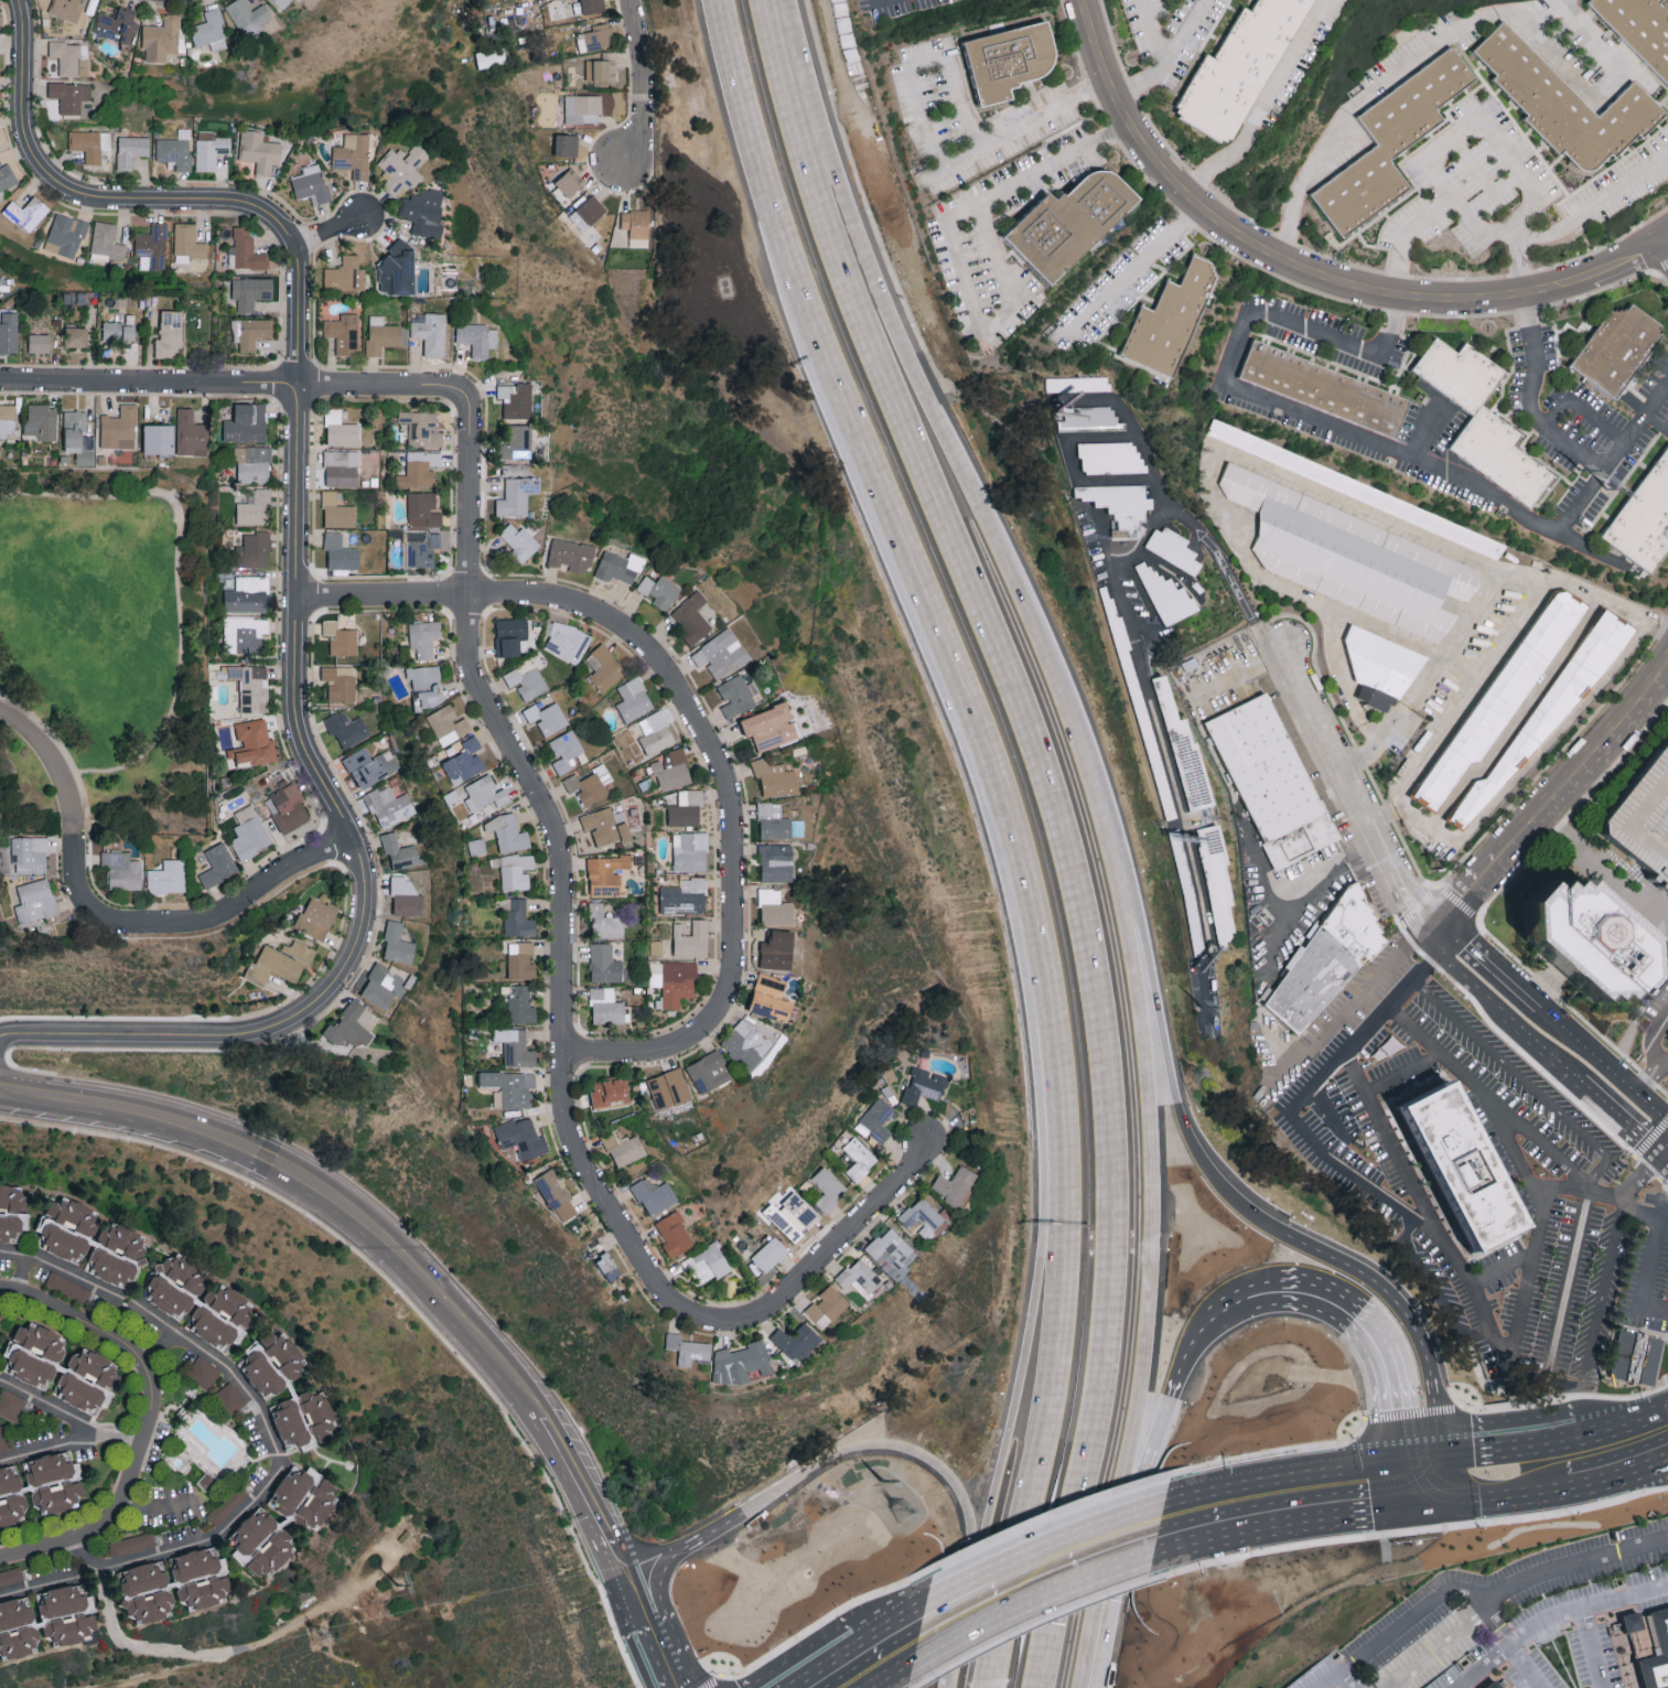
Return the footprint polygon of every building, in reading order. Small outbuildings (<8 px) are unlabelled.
[(49,13),(79,22),(85,0),(53,0),(49,13)] [(251,10),(246,0),(234,0),(226,4),(244,39),(276,22),(265,2),(251,10)] [(583,13),(605,10),(604,0),(581,0),(583,13)] [(1263,8),(1269,0),(1323,0),(1288,58),(1265,96),(1246,126),(1234,146),(1224,148),(1197,133),(1186,127),(1179,122),(1197,82),(1204,68),(1210,63),(1224,69),(1230,58),(1263,8)] [(1659,0),(1590,0),(1588,2),(1667,82),(1667,9),(1659,0)] [(92,33),(133,44),(139,22),(133,21),(136,10),(119,6),(116,16),(98,11),(92,33)] [(189,26),(196,46),(210,42),(213,51),(230,45),(218,7),(204,11),(207,20),(189,26)] [(144,24),(143,61),(166,61),(166,52),(179,52),(179,14),(164,13),(164,25),(144,24)] [(580,51),(614,45),(610,22),(591,25),(592,30),(576,33),(580,51)] [(1666,114),(1667,116),(1667,122),(1666,125),(1646,146),(1640,143),(1618,162),(1614,160),(1600,172),(1599,172),(1593,179),(1584,178),(1578,173),(1534,123),(1532,121),(1477,60),(1479,56),(1505,29),(1531,55),(1532,56),(1599,121),(1600,122),(1602,125),(1603,122),(1637,88),(1666,114)] [(997,112),(987,116),(975,61),(972,52),(997,45),(1055,32),(1063,61),(1064,63),(1064,64),(1058,75),(1048,85),(1025,90),(1026,94),(1016,97),(1018,108),(997,112)] [(59,76),(89,76),(88,57),(81,57),(80,41),(49,42),(49,57),(59,56),(59,76)] [(477,51),(479,67),(507,63),(504,46),(477,51)] [(1399,209),(1347,246),(1332,225),(1314,198),(1324,192),(1332,187),(1382,152),(1362,125),(1360,123),(1398,96),(1451,57),(1454,54),(1456,56),(1465,67),(1479,86),(1465,96),(1440,115),(1448,125),(1450,128),(1399,163),(1393,168),(1399,174),(1413,192),(1418,197),(1399,209)] [(616,79),(616,58),(586,59),(586,80),(616,79)] [(91,100),(91,83),(48,82),(48,97),(60,97),(60,113),(81,113),(81,100),(91,100)] [(601,94),(565,95),(565,123),(601,122),(601,94)] [(1247,117),(1262,124),(1269,110),(1264,108),(1267,100),(1258,96),(1247,117)] [(282,143),(263,141),(264,131),(242,128),(239,159),(256,161),(255,174),(271,176),(273,164),(280,164),(282,143)] [(111,149),(110,131),(69,132),(69,150),(85,150),(86,164),(102,164),(101,150),(111,149)] [(370,133),(344,132),(343,146),(333,145),(332,168),(353,168),(353,180),(369,180),(370,133)] [(196,170),(216,170),(216,153),(231,153),(231,134),(196,133),(196,170)] [(578,134),(556,133),(555,154),(578,155),(578,134)] [(149,155),(150,137),(118,136),(118,169),(133,170),(133,155),(149,155)] [(397,198),(424,177),(416,167),(430,156),(420,143),(405,154),(401,149),(397,153),(393,148),(376,162),(389,178),(385,182),(397,198)] [(8,162),(0,167),(0,191),(19,182),(8,162)] [(328,201),(323,163),(302,166),(303,174),(292,176),(295,197),(315,195),(316,202),(328,201)] [(555,182),(569,197),(586,182),(571,166),(555,182)] [(1131,197),(1141,206),(1131,216),(1086,261),(1065,282),(1054,294),(1024,262),(1009,245),(1054,200),(1061,206),(1065,204),(1070,201),(1078,194),(1088,185),(1099,178),(1106,178),(1111,179),(1128,194),(1131,197)] [(438,238),(447,193),(414,187),(412,198),(403,197),(400,217),(415,220),(412,233),(438,238)] [(607,209),(592,194),(569,216),(584,231),(607,209)] [(12,199),(3,211),(31,232),(50,207),(34,195),(23,208),(12,199)] [(630,237),(649,238),(650,210),(622,209),(622,228),(630,229),(630,237)] [(76,258),(88,222),(57,211),(45,248),(76,258)] [(127,243),(114,242),(117,223),(95,220),(90,257),(124,262),(127,243)] [(135,233),(135,256),(140,256),(140,270),(166,270),(166,222),(151,222),(151,233),(135,233)] [(175,262),(188,263),(188,257),(208,258),(208,242),(196,242),(196,223),(175,223),(175,262)] [(268,267),(268,252),(252,253),(252,226),(233,227),(233,244),(228,244),(229,268),(268,267)] [(415,293),(414,239),(393,239),(393,258),(380,259),(380,293),(415,293)] [(1121,355),(1173,376),(1207,291),(1209,292),(1220,264),(1194,253),(1181,284),(1168,279),(1155,309),(1141,304),(1121,355)] [(359,254),(342,254),(342,267),(325,268),(325,290),(365,289),(365,268),(359,268),(359,254)] [(236,312),(255,312),(255,298),(273,299),(274,278),(236,277),(236,312)] [(155,357),(182,357),(181,309),(161,310),(161,338),(155,338),(155,357)] [(1,322),(0,322),(0,352),(17,353),(18,312),(2,312),(1,322)] [(336,354),(357,354),(358,313),(341,312),(341,319),(324,319),(323,336),(336,336),(336,354)] [(424,355),(445,356),(446,313),(413,312),(412,337),(425,338),(424,355)] [(1631,391),(1619,406),(1601,394),(1599,391),(1573,375),(1601,340),(1612,324),(1616,320),(1636,312),(1653,324),(1664,332),(1666,345),(1631,391)] [(134,340),(134,314),(126,314),(126,321),(103,321),(103,340),(134,340)] [(400,346),(400,324),(385,324),(385,315),(368,315),(367,356),(381,356),(382,345),(400,346)] [(272,320),(234,321),(234,341),(240,341),(240,351),(256,351),(256,338),(273,337),(272,320)] [(456,343),(472,343),(472,358),(488,358),(488,347),(497,347),(497,329),(487,329),(488,324),(456,323),(456,343)] [(87,347),(88,327),(65,326),(65,346),(87,347)] [(50,333),(29,334),(29,352),(50,352),(50,333)] [(1440,343),(1463,361),(1467,355),(1472,350),(1510,380),(1503,393),(1488,411),(1527,440),(1520,451),(1531,460),(1535,462),(1559,481),(1536,513),(1535,514),(1468,464),(1462,460),(1453,453),(1467,433),(1477,421),(1467,415),(1438,393),(1414,376),(1440,343)] [(1401,442),(1400,443),(1334,419),(1267,396),(1265,395),(1244,387),(1256,346),(1267,351),(1334,376),(1379,394),(1401,401),(1413,407),(1401,442)] [(1110,383),(1110,391),(1090,390),(1085,396),(1078,402),(1066,401),(1046,399),(1046,396),(1045,378),(1066,378),(1107,376),(1108,383),(1110,383)] [(530,418),(531,384),(497,383),(497,397),(504,397),(503,417),(530,418)] [(265,441),(266,403),(235,402),(235,419),(224,419),(223,440),(265,441)] [(101,447),(136,447),(136,403),(120,403),(120,415),(101,415),(101,447)] [(0,404),(0,435),(15,435),(16,404),(0,404)] [(24,434),(39,434),(38,439),(57,440),(57,405),(28,405),(28,420),(24,420),(24,434)] [(1115,413),(1117,420),(1124,420),(1123,432),(1067,431),(1057,431),(1066,413),(1070,405),(1113,408),(1115,413)] [(177,454),(208,454),(208,423),(193,423),(194,407),(178,407),(177,454)] [(326,443),(358,444),(359,423),(341,423),(341,408),(327,408),(326,443)] [(95,436),(86,436),(86,410),(64,410),(64,451),(76,451),(76,464),(95,464),(95,436)] [(409,445),(443,446),(444,431),(437,431),(437,412),(399,411),(398,422),(409,423),(409,445)] [(1505,542),(1494,559),(1468,548),(1421,527),(1401,519),(1335,491),(1268,462),(1268,461),(1206,434),(1214,416),(1268,439),(1317,461),(1334,469),(1401,497),(1468,527),(1470,527),(1505,542)] [(143,453),(174,454),(174,424),(144,424),(143,453)] [(530,424),(507,424),(508,443),(497,443),(498,459),(531,458),(530,424)] [(1133,448),(1142,463),(1148,471),(1133,472),(1081,474),(1081,463),(1081,456),(1078,456),(1079,441),(1130,441),(1133,448)] [(269,445),(236,446),(237,483),(270,482),(269,445)] [(358,486),(358,451),(325,450),(324,485),(358,486)] [(1662,458),(1667,450),(1667,535),(1665,540),(1667,542),(1667,562),(1655,581),(1606,540),(1617,526),(1662,458)] [(407,484),(435,485),(435,467),(441,467),(441,451),(407,451),(407,484)] [(1470,599),(1466,603),(1445,594),(1402,576),(1335,547),(1293,528),(1268,517),(1227,499),(1218,483),(1227,462),(1228,459),(1235,462),(1268,476),(1335,505),(1389,528),(1402,534),(1468,562),(1478,566),(1478,581),(1472,594),(1470,599)] [(495,515),(527,516),(528,492),(539,492),(540,477),(505,476),(505,498),(496,498),(495,515)] [(1144,484),(1144,496),(1152,496),(1152,508),(1145,508),(1144,522),(1140,530),(1137,535),(1134,535),(1113,536),(1113,530),(1113,513),(1109,513),(1108,508),(1093,509),(1094,503),(1078,503),(1079,487),(1134,485),(1144,484)] [(237,524),(269,523),(269,487),(251,488),(252,502),(237,502),(237,524)] [(324,527),(357,526),(356,505),(337,505),(337,490),(323,490),(324,527)] [(408,493),(409,527),(442,526),(442,510),(436,510),(435,492),(408,493)] [(519,530),(511,522),(499,533),(514,549),(510,552),(521,564),(541,545),(523,526),(519,530)] [(1171,529),(1187,539),(1184,546),(1195,550),(1192,556),(1201,560),(1194,576),(1142,548),(1153,529),(1154,528),(1158,529),(1163,531),(1163,529),(1164,526),(1171,529)] [(1456,615),(1435,643),(1402,628),(1335,599),(1327,595),(1269,570),(1265,568),(1252,548),(1259,530),(1268,535),(1335,563),(1402,592),(1409,594),(1456,615)] [(235,545),(234,565),(269,567),(270,532),(244,531),(243,545),(235,545)] [(328,568),(359,569),(359,548),(342,547),(342,532),(325,532),(324,550),(329,550),(328,568)] [(434,547),(441,547),(441,532),(407,532),(406,567),(434,567),(434,547)] [(548,565),(565,567),(564,570),(589,573),(593,543),(551,538),(548,565)] [(595,576),(610,581),(611,577),(634,584),(641,558),(603,547),(595,576)] [(1144,563),(1145,567),(1149,566),(1151,570),(1156,570),(1159,577),(1163,576),(1164,581),(1172,578),(1176,590),(1186,585),(1192,596),(1197,608),(1163,624),(1150,596),(1134,567),(1134,566),(1144,563)] [(655,582),(645,575),(637,587),(654,599),(652,602),(666,611),(682,588),(661,574),(655,582)] [(267,612),(268,576),(236,575),(236,589),(225,589),(225,611),(267,612)] [(1110,598),(1118,616),(1121,615),(1131,649),(1127,649),(1131,665),(1136,679),(1151,731),(1172,798),(1177,818),(1167,818),(1162,798),(1142,731),(1136,712),(1122,665),(1102,598),(1099,588),(1106,585),(1110,598)] [(1498,729),(1476,761),(1471,760),(1467,760),(1440,796),(1431,808),(1416,796),(1408,791),(1451,729),(1471,702),(1499,662),(1536,609),(1547,593),(1552,587),(1563,587),(1574,593),(1586,602),(1546,660),(1537,674),(1498,729)] [(712,627),(697,610),(708,601),(697,589),(671,613),(686,629),(680,634),(691,646),(712,627)] [(1471,811),(1460,824),(1445,814),(1459,796),(1471,780),(1509,728),(1537,691),(1560,660),(1601,605),(1603,606),(1633,624),(1605,660),(1604,663),(1597,670),(1546,728),(1537,738),(1486,796),(1471,811)] [(592,638),(553,616),(544,633),(550,636),(544,648),(577,666),(592,638)] [(269,634),(269,617),(225,617),(224,652),(260,653),(260,633),(269,634)] [(528,639),(528,618),(497,618),(498,656),(520,656),(520,639),(528,639)] [(357,629),(338,629),(338,619),(323,620),(323,636),(330,635),(330,655),(358,654),(357,629)] [(409,622),(410,649),(417,648),(417,660),(433,659),(433,638),(441,638),(441,621),(409,622)] [(1403,691),(1398,699),(1390,699),(1385,711),(1354,697),(1358,681),(1353,679),(1348,663),(1342,636),(1348,624),(1402,645),(1429,655),(1423,662),(1403,691)] [(716,680),(750,658),(729,627),(690,654),(699,668),(706,664),(716,680)] [(588,677),(603,694),(627,672),(602,643),(584,659),(595,671),(588,677)] [(267,665),(228,666),(228,679),(240,679),(241,713),(268,712),(267,665)] [(406,667),(407,679),(412,679),(413,689),(419,689),(420,706),(443,705),(441,665),(406,667)] [(328,680),(328,702),(355,702),(355,666),(321,666),(321,680),(328,680)] [(509,688),(517,685),(524,701),(549,689),(538,666),(520,674),(517,667),(503,674),(509,688)] [(1162,670),(1174,714),(1180,710),(1186,731),(1188,739),(1192,735),(1204,778),(1209,798),(1210,805),(1204,807),(1188,811),(1184,798),(1165,731),(1150,679),(1162,670)] [(716,685),(725,703),(720,705),(727,719),(757,705),(752,694),(757,692),(752,681),(745,683),(741,674),(716,685)] [(625,723),(655,707),(638,675),(617,686),(624,700),(616,704),(625,723)] [(1282,864),(1274,869),(1272,864),(1271,862),(1240,798),(1207,731),(1203,722),(1203,721),(1203,720),(1261,689),(1270,703),(1283,730),(1319,797),(1337,832),(1341,838),(1337,839),(1282,864)] [(530,724),(536,720),(545,737),(569,724),(557,701),(540,710),(536,703),(523,710),(530,724)] [(442,746),(472,730),(464,716),(459,719),(450,703),(426,716),(442,746)] [(758,750),(799,737),(793,719),(792,719),(788,703),(740,717),(746,737),(753,735),(758,750)] [(371,736),(361,715),(349,722),(343,709),(323,719),(331,735),(336,733),(344,749),(371,736)] [(639,737),(648,755),(676,742),(661,710),(638,720),(645,735),(639,737)] [(236,723),(240,747),(227,749),(229,762),(251,758),(252,764),(278,760),(274,738),(268,739),(265,718),(236,723)] [(549,740),(556,759),(552,760),(558,775),(575,767),(571,757),(583,752),(574,729),(549,740)] [(478,751),(482,749),(476,735),(461,742),(465,751),(442,762),(453,784),(487,769),(478,751)] [(1599,824),(1667,737),(1667,893),(1664,890),(1660,894),(1659,894),(1656,891),(1656,890),(1658,886),(1654,883),(1650,886),(1649,886),(1646,883),(1646,882),(1649,878),(1600,838),(1599,824)] [(358,788),(401,770),(392,749),(372,757),(368,747),(345,756),(358,788)] [(693,782),(683,748),(651,758),(661,792),(693,782)] [(752,759),(754,777),(761,776),(764,797),(799,792),(796,769),(785,770),(784,763),(768,765),(767,757),(752,759)] [(609,794),(604,783),(612,779),(604,762),(591,768),(594,773),(579,780),(575,773),(561,780),(569,795),(576,791),(584,807),(609,794)] [(495,801),(497,806),(512,800),(506,787),(497,791),(490,774),(465,785),(470,797),(465,799),(470,811),(495,801)] [(272,814),(282,834),(312,818),(293,781),(269,793),(279,811),(272,814)] [(395,798),(388,783),(364,794),(380,829),(417,813),(408,792),(395,798)] [(701,825),(701,789),(679,790),(679,804),(669,804),(669,825),(701,825)] [(781,802),(759,802),(759,838),(804,837),(804,818),(781,819),(781,802)] [(230,840),(241,860),(273,843),(252,803),(234,813),(240,823),(233,826),(238,836),(230,840)] [(596,846),(630,838),(624,811),(612,814),(611,807),(580,814),(583,831),(592,829),(596,846)] [(531,846),(528,830),(519,832),(515,813),(483,819),(486,831),(495,829),(500,852),(531,846)] [(1203,944),(1194,956),(1188,933),(1174,865),(1166,830),(1180,831),(1187,865),(1201,933),(1203,944)] [(1229,933),(1218,951),(1215,933),(1204,875),(1203,865),(1197,837),(1204,832),(1205,831),(1218,830),(1225,859),(1220,861),(1222,865),(1230,902),(1226,902),(1230,928),(1229,933)] [(381,833),(384,855),(390,854),(392,869),(421,865),(418,844),(399,847),(396,831),(381,833)] [(707,833),(674,832),(673,871),(707,871),(707,833)] [(10,837),(11,862),(15,862),(15,873),(47,873),(47,837),(10,837)] [(470,855),(486,852),(483,838),(467,841),(470,855)] [(204,850),(213,867),(199,874),(205,888),(239,872),(224,841),(204,850)] [(760,882),(792,881),(791,844),(759,844),(760,882)] [(142,890),(142,859),(131,859),(131,851),(101,850),(101,870),(108,870),(108,889),(142,890)] [(529,889),(529,870),(534,870),(534,854),(500,855),(501,890),(529,889)] [(589,895),(621,895),(620,869),(631,869),(631,856),(589,856),(589,895)] [(184,893),(184,859),(163,859),(163,869),(147,869),(147,892),(184,893)] [(392,915),(423,916),(424,893),(405,892),(405,876),(393,875),(392,915)] [(16,885),(21,904),(14,906),(19,925),(58,915),(49,877),(16,885)] [(660,886),(661,913),(706,912),(705,877),(679,877),(679,886),(660,886)] [(1541,882),(1547,888),(1553,880),(1561,886),(1567,880),(1574,885),(1580,879),(1611,906),(1614,903),(1621,910),(1624,906),(1640,922),(1635,929),(1649,942),(1651,981),(1633,1002),(1625,997),(1619,1003),(1613,998),(1606,1004),(1599,998),(1593,1004),(1524,942),(1521,903),(1541,882)] [(1339,1001),(1300,1041),(1272,1015),(1267,1010),(1272,1003),(1276,999),(1323,932),(1338,911),(1358,883),(1380,931),(1389,949),(1342,999),(1339,1001)] [(793,925),(793,902),(779,902),(779,888),(760,888),(760,925),(793,925)] [(323,941),(340,906),(311,893),(295,927),(323,941)] [(536,935),(536,919),(526,919),(526,897),(502,898),(502,908),(504,908),(505,935),(536,935)] [(590,937),(624,938),(624,916),(604,916),(604,902),(591,901),(590,937)] [(383,958),(413,963),(417,942),(400,940),(403,922),(387,919),(384,940),(387,940),(383,958)] [(707,956),(707,919),(692,919),(692,935),(684,935),(684,922),(674,922),(674,957),(707,956)] [(793,941),(784,940),(784,933),(761,932),(759,968),(792,969),(793,941)] [(298,985),(315,949),(291,937),(284,952),(263,942),(246,978),(264,986),(271,972),(298,985)] [(536,962),(532,962),(532,941),(508,941),(509,979),(536,979),(536,962)] [(623,981),(622,960),(612,960),(612,943),(590,943),(591,982),(623,981)] [(387,1009),(394,995),(401,998),(407,987),(385,976),(389,968),(377,962),(360,996),(387,1009)] [(693,997),(693,979),(697,979),(697,962),(650,962),(650,986),(661,986),(662,998),(655,998),(655,1009),(679,1009),(679,997),(693,997)] [(786,980),(760,972),(748,1011),(786,1022),(792,1002),(781,999),(786,980)] [(510,1023),(536,1022),(536,1006),(530,1006),(530,984),(509,984),(510,1023)] [(590,987),(591,1024),(625,1023),(624,1001),(614,1001),(614,987),(590,987)] [(364,1049),(375,1034),(371,1031),(380,1018),(354,999),(334,1025),(330,1022),(322,1033),(337,1045),(345,1035),(364,1049)] [(722,1054),(762,1072),(781,1031),(740,1013),(722,1054)] [(527,1028),(494,1028),(494,1041),(504,1042),(504,1066),(535,1066),(536,1050),(526,1049),(527,1028)] [(686,1064),(698,1093),(731,1079),(719,1051),(686,1064)] [(941,1101),(949,1077),(932,1072),(933,1071),(914,1066),(903,1102),(917,1106),(920,1094),(941,1101)] [(691,1100),(684,1068),(648,1077),(656,1109),(691,1100)] [(479,1088),(494,1088),(494,1107),(531,1107),(531,1087),(535,1087),(535,1072),(479,1072),(479,1088)] [(626,1076),(590,1082),(595,1108),(631,1102),(626,1076)] [(1395,1105),(1445,1078),(1522,1226),(1472,1252),(1395,1105)] [(895,1110),(881,1096),(856,1124),(880,1146),(892,1133),(882,1124),(895,1110)] [(493,1127),(501,1149),(516,1145),(521,1160),(549,1151),(544,1135),(537,1137),(530,1115),(493,1127)] [(638,1133),(620,1141),(616,1129),(602,1135),(616,1168),(647,1155),(638,1133)] [(842,1148),(855,1160),(844,1172),(856,1183),(878,1159),(853,1136),(842,1148)] [(848,1189),(823,1165),(809,1179),(824,1194),(814,1203),(825,1213),(848,1189)] [(957,1209),(977,1174),(960,1165),(951,1181),(938,1173),(931,1187),(946,1195),(943,1201),(957,1209)] [(579,1211),(553,1167),(534,1178),(560,1222),(579,1211)] [(668,1180),(656,1187),(649,1175),(631,1186),(649,1217),(679,1200),(668,1180)] [(2,1185),(0,1185),(0,1241),(4,1241),(19,1239),(20,1232),(29,1230),(28,1224),(29,1215),(24,1188),(2,1185)] [(794,1243),(821,1217),(796,1190),(778,1208),(773,1202),(763,1211),(794,1243)] [(925,1239),(945,1220),(921,1195),(898,1218),(912,1232),(915,1229),(925,1239)] [(671,1259),(695,1245),(676,1211),(655,1223),(666,1243),(663,1244),(671,1259)] [(919,1256),(890,1225),(865,1249),(894,1280),(919,1256)] [(750,1257),(765,1274),(789,1252),(774,1235),(750,1257)] [(732,1268),(715,1241),(684,1260),(700,1287),(732,1268)] [(197,1300),(211,1281),(177,1255),(173,1261),(167,1256),(157,1269),(197,1300)] [(883,1280),(859,1256),(835,1280),(845,1289),(851,1284),(865,1298),(883,1280)] [(45,1285),(87,1303),(93,1289),(50,1272),(45,1285)] [(142,1297),(182,1322),(196,1300),(155,1275),(142,1297)] [(804,1310),(822,1329),(850,1303),(833,1284),(804,1310)] [(260,1310),(221,1286),(216,1293),(209,1289),(202,1301),(199,1299),(197,1302),(229,1322),(230,1320),(247,1331),(260,1310)] [(192,1329),(221,1353),(239,1332),(203,1303),(191,1317),(197,1322),(192,1329)] [(60,1331),(31,1319),(28,1326),(20,1323),(15,1335),(9,1342),(5,1353),(9,1357),(4,1370),(46,1388),(52,1381),(57,1369),(63,1368),(63,1369),(53,1394),(92,1411),(99,1403),(107,1403),(111,1394),(111,1389),(116,1383),(115,1364),(101,1353),(91,1348),(81,1349),(68,1365),(59,1365),(67,1346),(61,1341),(60,1331)] [(823,1339),(806,1321),(790,1336),(781,1326),(771,1336),(797,1363),(823,1339)] [(304,1374),(299,1367),(303,1365),(278,1327),(259,1340),(261,1342),(244,1353),(251,1364),(244,1368),(265,1400),(304,1374)] [(681,1341),(682,1333),(666,1332),(665,1349),(679,1350),(678,1366),(692,1367),(692,1359),(711,1360),(712,1343),(681,1341)] [(1660,1344),(1649,1393),(1606,1383),(1616,1334),(1660,1344)] [(713,1383),(738,1385),(751,1382),(748,1371),(760,1368),(761,1376),(772,1373),(764,1340),(760,1340),(748,1343),(747,1348),(731,1352),(730,1347),(715,1351),(713,1383)] [(207,1388),(220,1369),(198,1354),(185,1374),(207,1388)] [(214,1393),(231,1414),(246,1402),(230,1381),(214,1393)] [(3,1387),(0,1393),(0,1413),(17,1421),(28,1398),(3,1387)] [(285,1450),(301,1445),(302,1446),(341,1433),(327,1391),(315,1395),(313,1390),(270,1404),(285,1450)] [(9,1447),(1,1423),(0,1424),(0,1450),(9,1447)] [(80,1505),(78,1495),(84,1494),(79,1467),(80,1462),(72,1460),(69,1449),(29,1458),(31,1469),(26,1470),(29,1485),(22,1484),(17,1462),(0,1466),(0,1524),(24,1519),(27,1503),(24,1490),(31,1489),(34,1502),(40,1501),(42,1513),(80,1505)] [(291,1465),(268,1501),(294,1517),(296,1515),(318,1529),(338,1496),(332,1493),(336,1486),(322,1476),(323,1475),(308,1465),(303,1473),(291,1465)] [(241,1539),(231,1554),(233,1556),(254,1570),(258,1575),(264,1569),(270,1573),(288,1557),(296,1546),(290,1540),(294,1534),(282,1526),(284,1522),(275,1516),(271,1512),(260,1505),(241,1522),(233,1534),(241,1539)] [(109,1540),(111,1554),(155,1548),(153,1533),(109,1540)] [(124,1566),(125,1569),(123,1586),(123,1588),(121,1606),(125,1606),(126,1614),(136,1615),(137,1622),(171,1616),(173,1597),(189,1599),(191,1607),(227,1600),(230,1577),(228,1570),(229,1567),(226,1556),(219,1555),(217,1545),(176,1553),(178,1565),(173,1566),(165,1558),(124,1566)] [(21,1567),(0,1571),(0,1586),(24,1581),(21,1567)] [(0,1601),(0,1648),(1,1648),(3,1658),(39,1651),(36,1638),(52,1634),(54,1645),(92,1637),(91,1628),(98,1627),(95,1611),(92,1594),(86,1595),(83,1581),(42,1590),(44,1600),(38,1601),(42,1619),(36,1621),(30,1595),(0,1601)] [(1624,1621),(1667,1611),(1667,1687),(1643,1687),(1638,1669),(1643,1667),(1664,1660),(1654,1634),(1629,1639),(1624,1621)] [(1496,1679),(1483,1687),(1502,1687),(1496,1679)]
